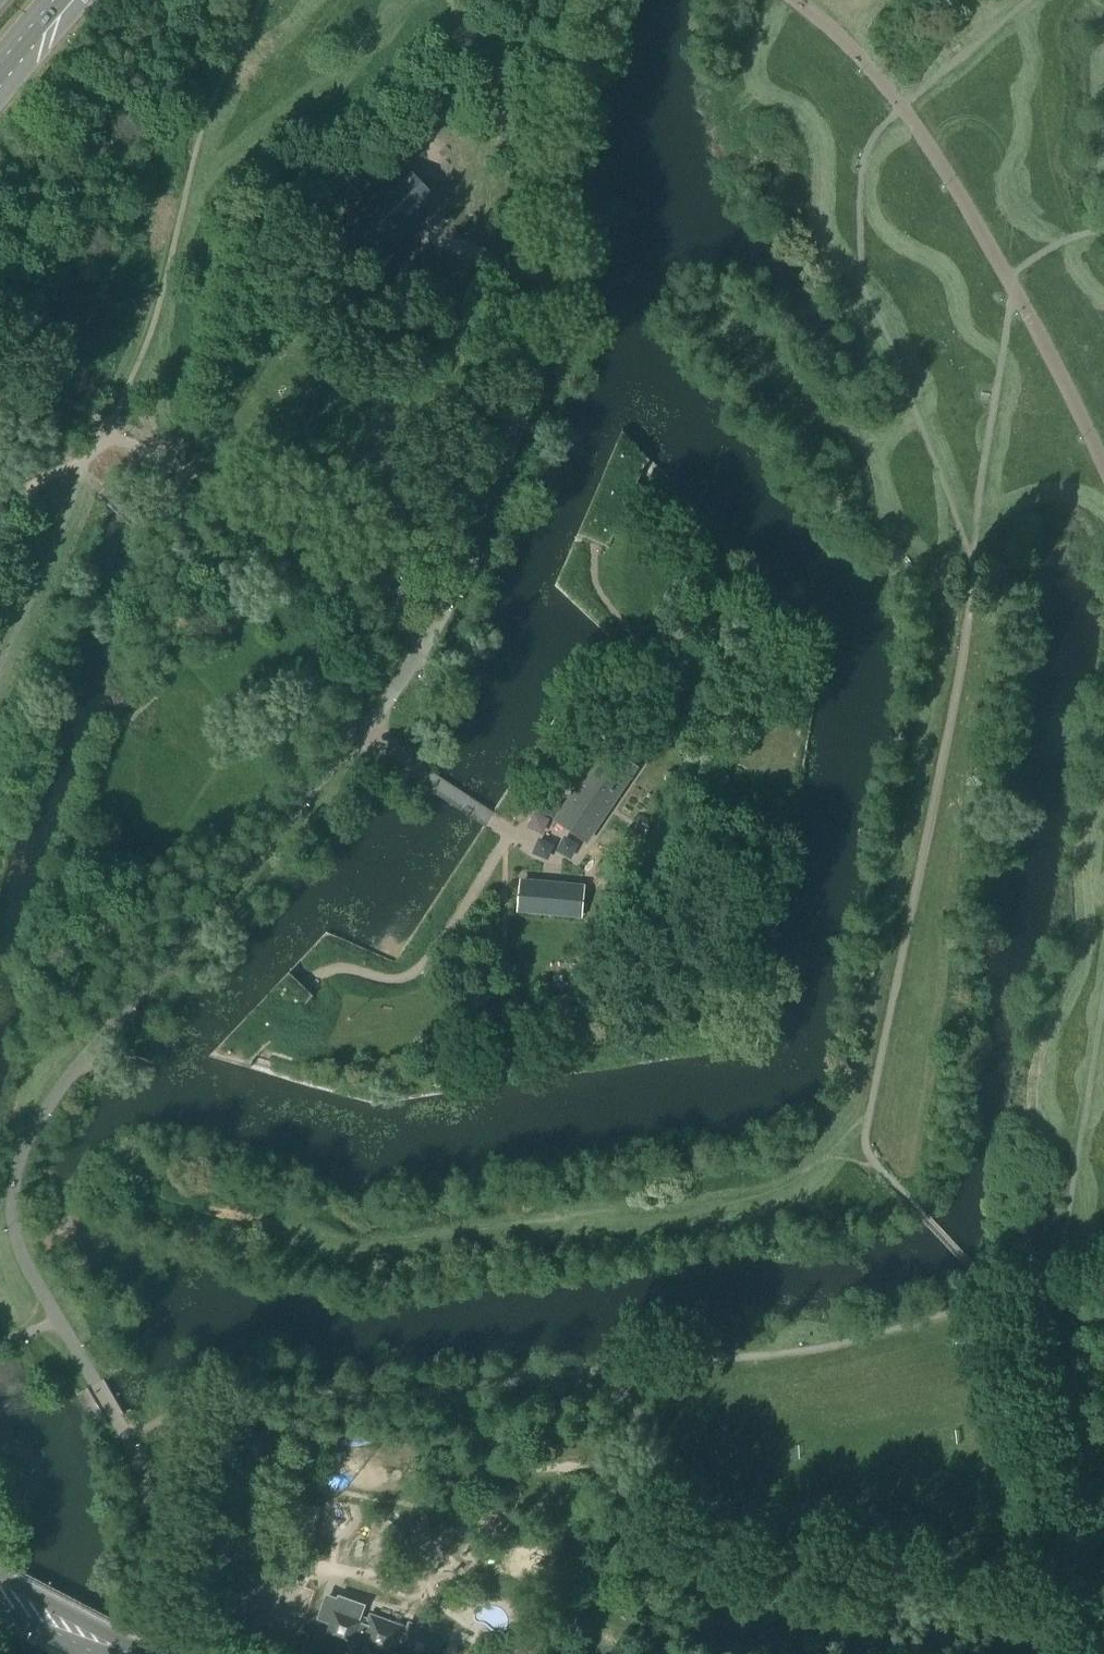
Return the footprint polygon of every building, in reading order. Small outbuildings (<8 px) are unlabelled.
[(405,165),(337,228),(374,268),(442,204),(405,165)] [(593,541),(609,548),(610,544),(615,534),(642,474),(645,466),(649,462),(652,459),(622,427),(577,534),(580,536),(593,541)] [(548,858),(555,845),(541,838),(535,850),(548,858)] [(520,881),(516,917),(582,923),(586,887),(520,881)] [(291,974),(288,971),(207,1056),(250,1069),(251,1066),(253,1060),(266,1047),(301,1007),(302,1008),(311,999),(313,996),(304,988),(291,974)] [(355,1518),(349,1504),(333,1502),(324,1515),(329,1530),(345,1531),(355,1518)] [(440,1653),(447,1635),(409,1622),(407,1626),(370,1613),(368,1617),(364,1615),(367,1606),(339,1595),(337,1599),(326,1595),(317,1620),(326,1623),(320,1639),(322,1640),(321,1643),(338,1649),(336,1653),(339,1653),(441,1653),(440,1653)]
